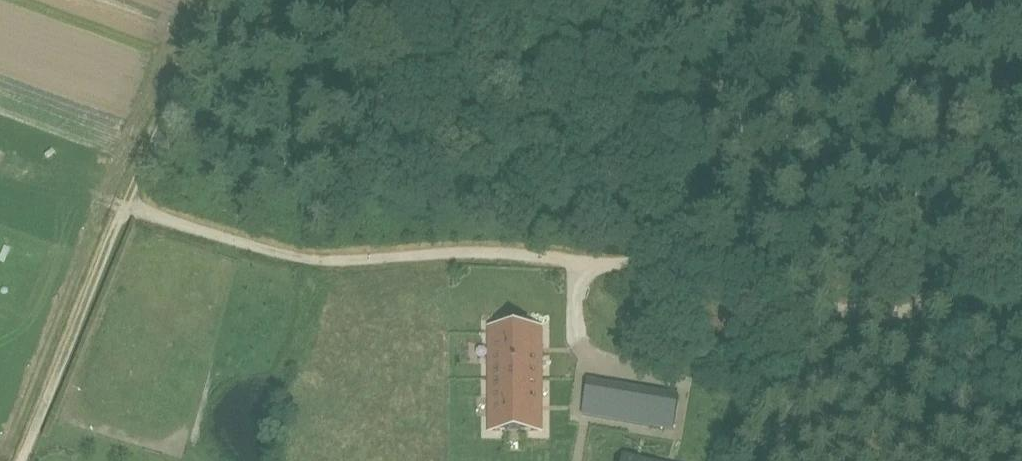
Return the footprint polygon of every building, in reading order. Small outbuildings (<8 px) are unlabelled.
[(489,326),(489,377),(541,377),(541,326),(527,326),(502,326),(489,326)] [(489,377),(489,428),(509,428),(509,430),(522,430),(522,428),(541,428),(541,413),(541,393),(541,377),(489,377)] [(584,403),(582,416),(605,420),(607,407),(584,403)] [(607,407),(605,420),(627,424),(629,411),(607,407)] [(629,411),(627,424),(650,427),(652,415),(629,411)] [(652,415),(650,427),(673,431),(675,418),(652,415)]
